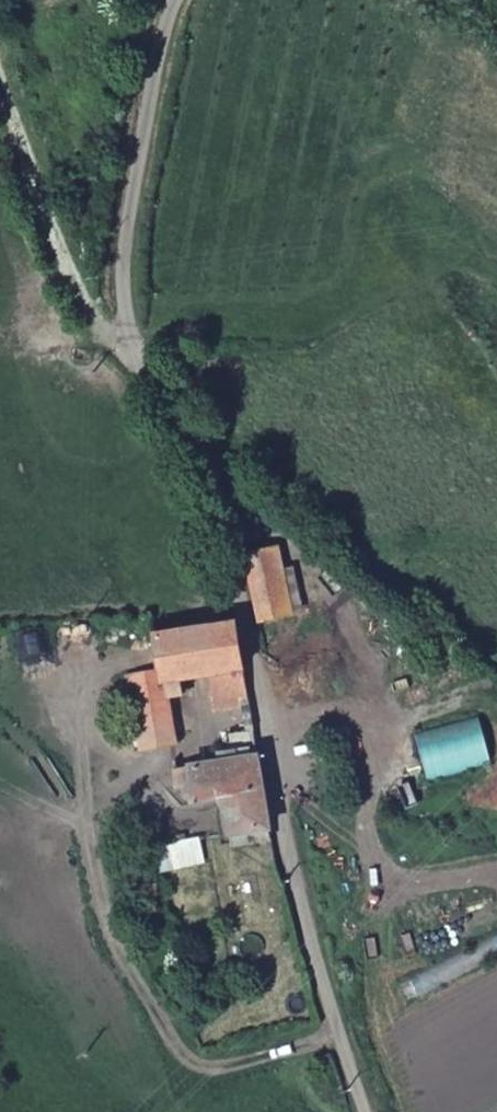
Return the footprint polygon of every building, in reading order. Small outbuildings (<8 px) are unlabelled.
[(251,558),(263,624),(302,617),(290,551),(251,558)] [(243,669),(235,625),(163,634),(169,680),(211,674),(243,669)] [(249,701),(243,669),(211,674),(217,706),(249,701)] [(179,739),(169,680),(133,687),(144,748),(179,739)] [(219,802),(225,836),(271,826),(259,760),(171,774),(176,796),(190,795),(192,807),(219,802)]
